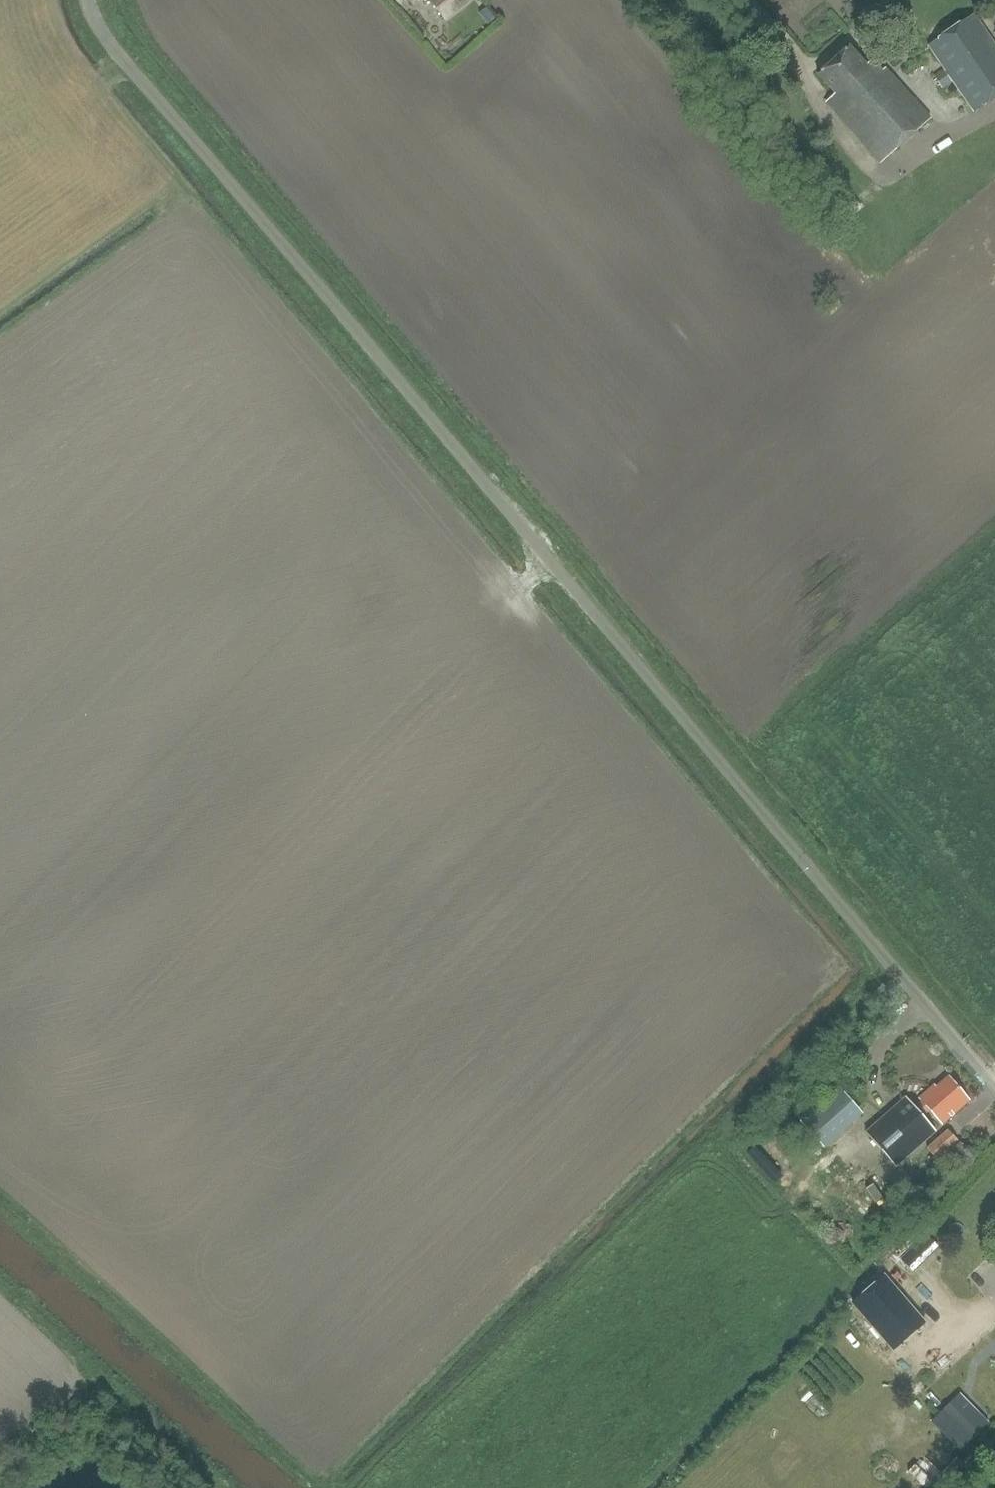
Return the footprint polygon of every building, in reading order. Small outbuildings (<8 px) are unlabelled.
[(471,0),(433,0),(448,19),(471,0)] [(931,45),(968,101),(969,101),(975,110),(994,97),(994,41),(977,13),(931,45)] [(881,163),(931,119),(889,72),(885,75),(873,62),(867,67),(850,47),(819,74),(835,93),(826,101),(881,163)] [(935,1084),(919,1098),(920,1099),(928,1108),(942,1124),(971,1099),(950,1075),(937,1086),(935,1084)] [(825,1147),(863,1113),(838,1085),(799,1119),(825,1147)] [(928,1108),(920,1099),(912,1105),(907,1099),(868,1134),(897,1167),(936,1132),(921,1115),(928,1108)] [(948,1129),(927,1147),(937,1159),(958,1141),(948,1129)] [(906,1259),(913,1268),(942,1247),(936,1238),(906,1259)] [(932,1270),(949,1254),(942,1247),(925,1262),(932,1270)] [(925,1323),(884,1276),(853,1303),(893,1350),(925,1323)] [(978,1433),(950,1403),(931,1421),(959,1450),(978,1433)]
